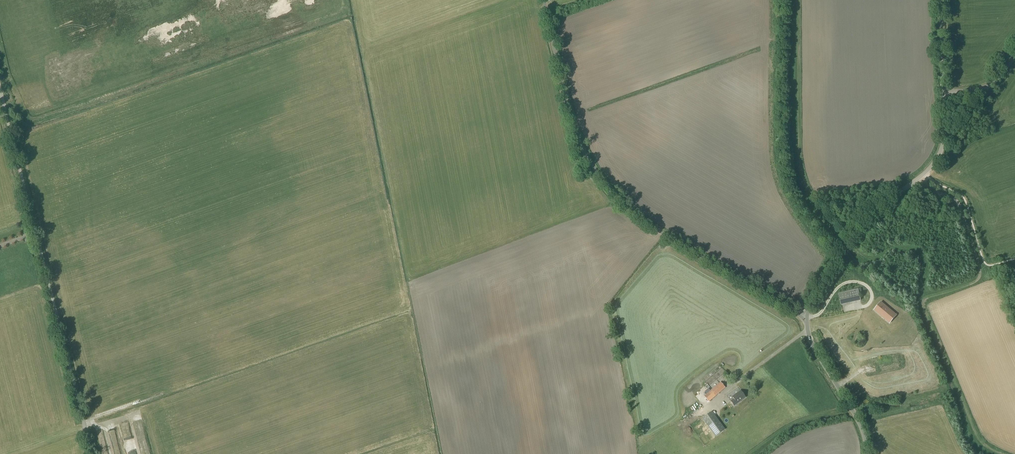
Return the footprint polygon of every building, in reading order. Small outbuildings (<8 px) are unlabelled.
[(841,305),(861,300),(858,289),(839,293),(841,305)] [(887,313),(874,303),(868,311),(881,321),(887,313)] [(854,330),(860,328),(857,310),(851,311),(854,330)] [(709,402),(725,388),(720,382),(704,396),(709,402)] [(734,406),(740,401),(745,397),(740,391),(732,397),(733,399),(730,401),(734,406)] [(716,436),(725,430),(712,412),(702,419),(716,436)]
